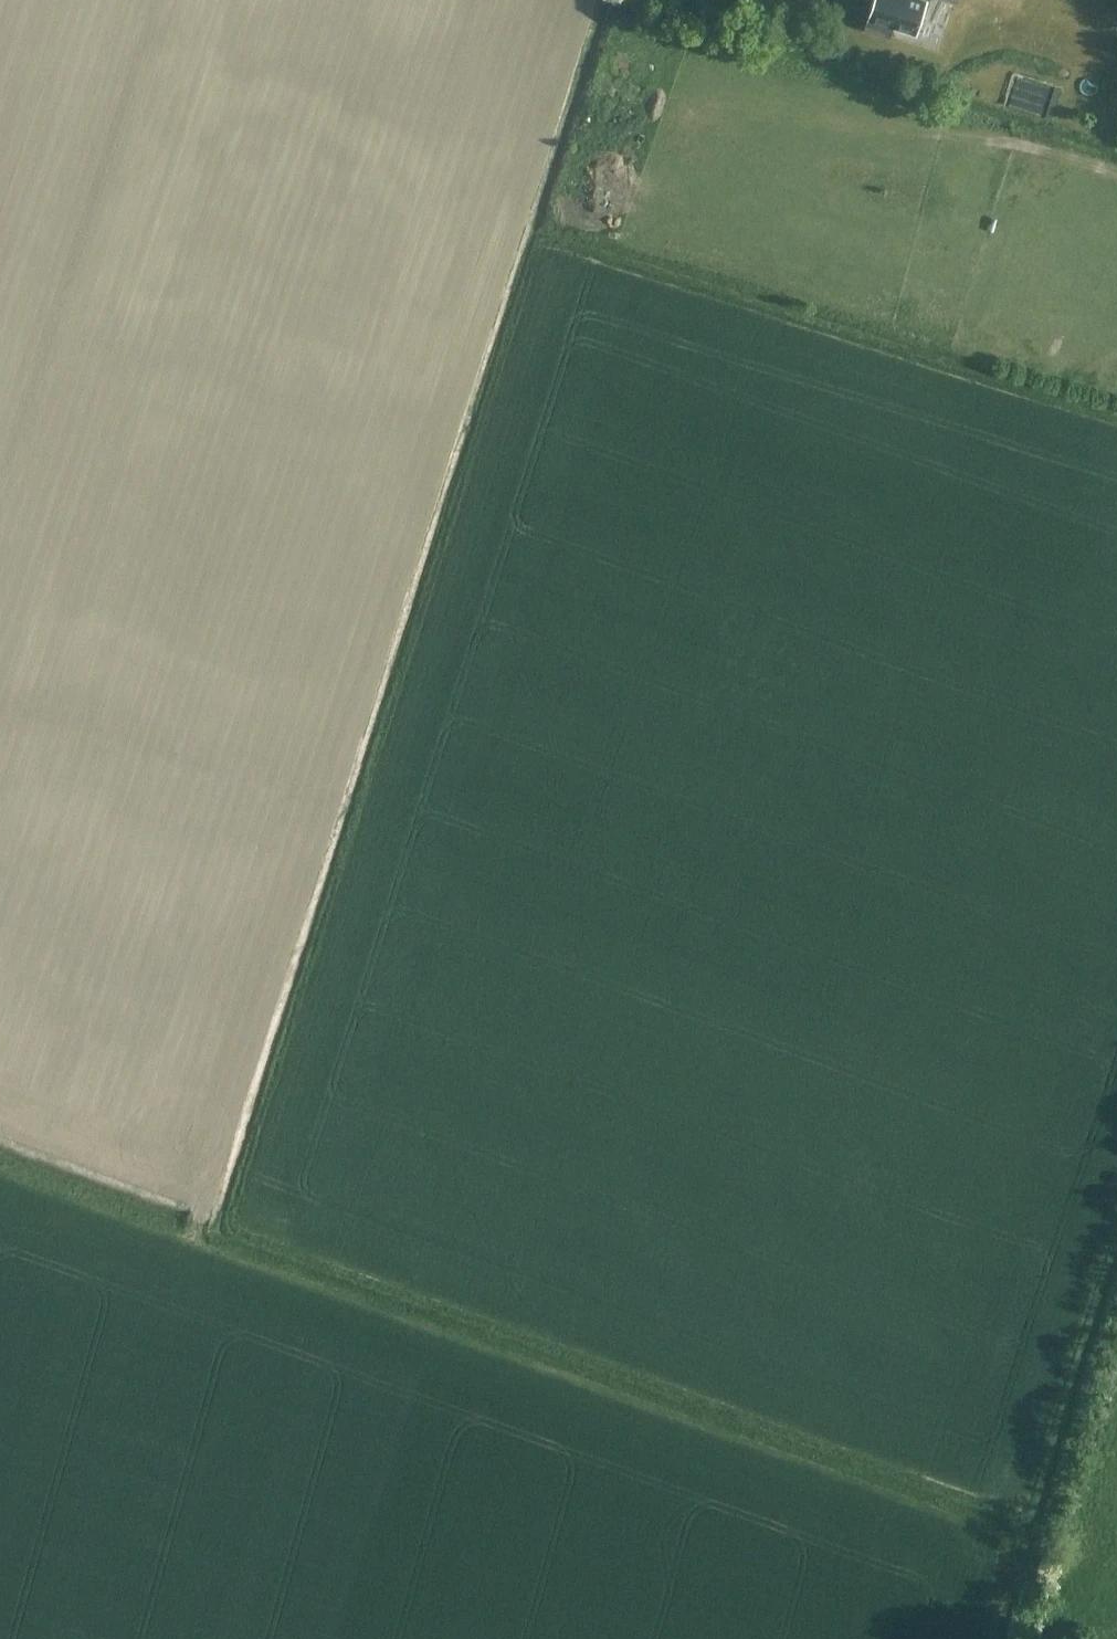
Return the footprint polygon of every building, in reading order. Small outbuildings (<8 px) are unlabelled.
[(918,23),(925,0),(873,0),(865,26),(888,34),(891,25),(915,32),(918,23)]
